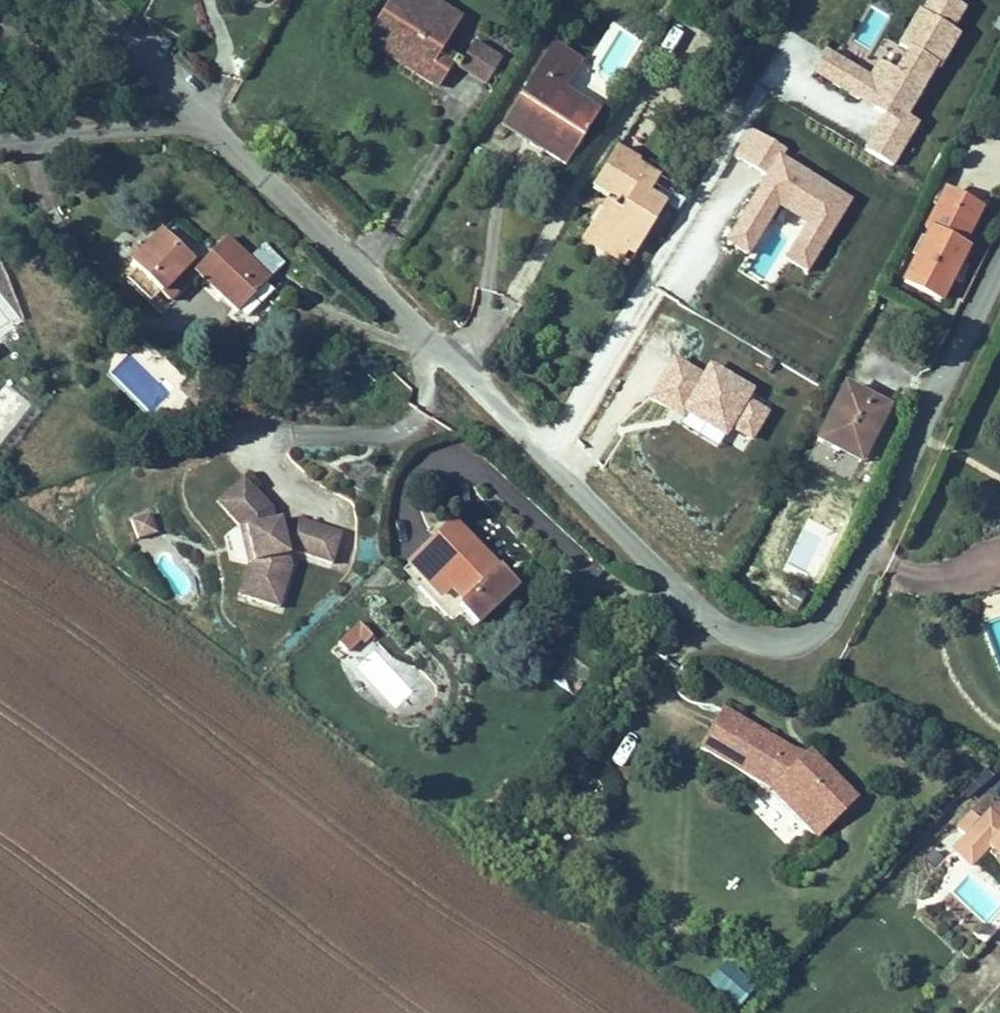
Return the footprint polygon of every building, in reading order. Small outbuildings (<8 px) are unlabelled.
[(269,10),(274,0),(252,0),(269,10)] [(422,0),(404,0),(375,51),(450,97),(470,67),(458,57),(474,31),(422,0)] [(914,117),(964,2),(959,0),(914,0),(881,76),(821,49),(808,77),(880,108),(862,150),(896,165),(916,118),(914,117)] [(611,24),(594,58),(620,71),(637,37),(611,24)] [(471,77),(485,85),(499,61),(485,53),(471,77)] [(499,61),(485,85),(502,94),(517,73),(499,61)] [(576,99),(586,81),(555,61),(507,140),(537,158),(545,149),(578,174),(603,133),(568,111),(576,99)] [(611,120),(576,99),(568,111),(603,133),(611,120)] [(809,273),(851,189),(743,135),(732,157),(759,170),(722,243),(749,256),(773,208),(800,221),(781,259),(809,273)] [(545,149),(537,158),(530,168),(568,191),(578,174),(545,149)] [(659,195),(616,170),(597,203),(617,216),(600,242),(608,247),(600,264),(622,277),(631,260),(644,270),(670,226),(648,213),(659,195)] [(670,226),(680,208),(659,195),(648,213),(670,226)] [(950,208),(942,226),(963,236),(973,219),(950,208)] [(963,236),(942,226),(932,248),(938,250),(908,304),(945,324),(972,268),(969,266),(989,227),(973,219),(963,236)] [(215,253),(196,233),(149,278),(157,286),(180,309),(189,318),(213,291),(256,333),(290,300),(243,257),(226,270),(214,259),(215,253)] [(166,322),(180,309),(157,286),(143,300),(166,322)] [(643,403),(718,442),(726,427),(752,441),(769,409),(747,398),(754,386),(706,362),(701,371),(668,354),(643,403)] [(820,465),(839,476),(843,465),(870,477),(894,431),(849,407),(820,465)] [(257,486),(246,475),(219,499),(239,523),(246,562),(237,593),(242,595),(252,563),(244,519),(233,506),(257,486)] [(274,507),(257,486),(233,506),(244,519),(252,563),(242,595),(278,605),(290,565),(289,555),(299,553),(334,564),(343,532),(299,520),(282,523),(281,518),(276,520),(274,507)] [(151,510),(131,518),(138,538),(158,530),(151,510)] [(457,510),(403,558),(434,592),(446,581),(459,596),(452,603),(466,618),(515,573),(457,510)] [(434,592),(403,558),(395,566),(441,616),(450,608),(462,621),(466,618),(452,603),(459,596),(446,581),(434,592)] [(347,627),(354,634),(359,639),(367,631),(357,620),(347,627)] [(342,646),(354,634),(347,627),(334,640),(342,646)] [(348,657),(394,706),(419,682),(374,633),(348,657)] [(741,726),(715,761),(786,815),(784,817),(829,862),(843,848),(832,837),(843,826),(854,837),(867,824),(822,778),(815,785),(803,776),(804,774),(741,726)] [(988,834),(972,851),(983,861),(999,844),(988,834)] [(999,844),(983,861),(999,877),(999,843),(999,844)] [(970,876),(987,892),(999,878),(999,877),(983,861),(970,876)]
